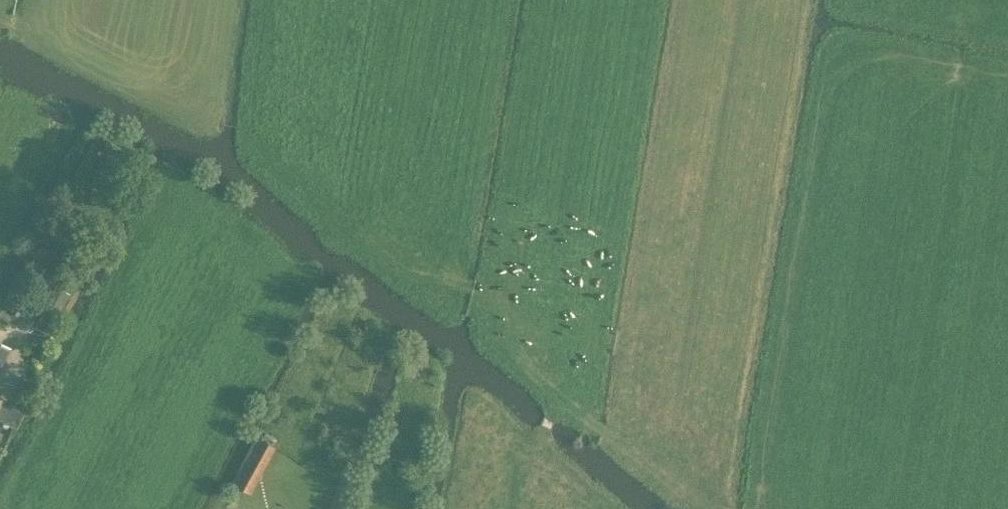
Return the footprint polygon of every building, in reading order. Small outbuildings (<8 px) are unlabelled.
[(111,155),(106,166),(118,172),(123,161),(111,155)] [(55,287),(35,328),(51,336),(71,294),(55,287)] [(6,310),(13,313),(20,298),(12,295),(6,310)] [(0,312),(0,318),(8,322),(11,315),(1,310),(0,312)] [(252,495),(275,449),(255,439),(232,485),(252,495)]
